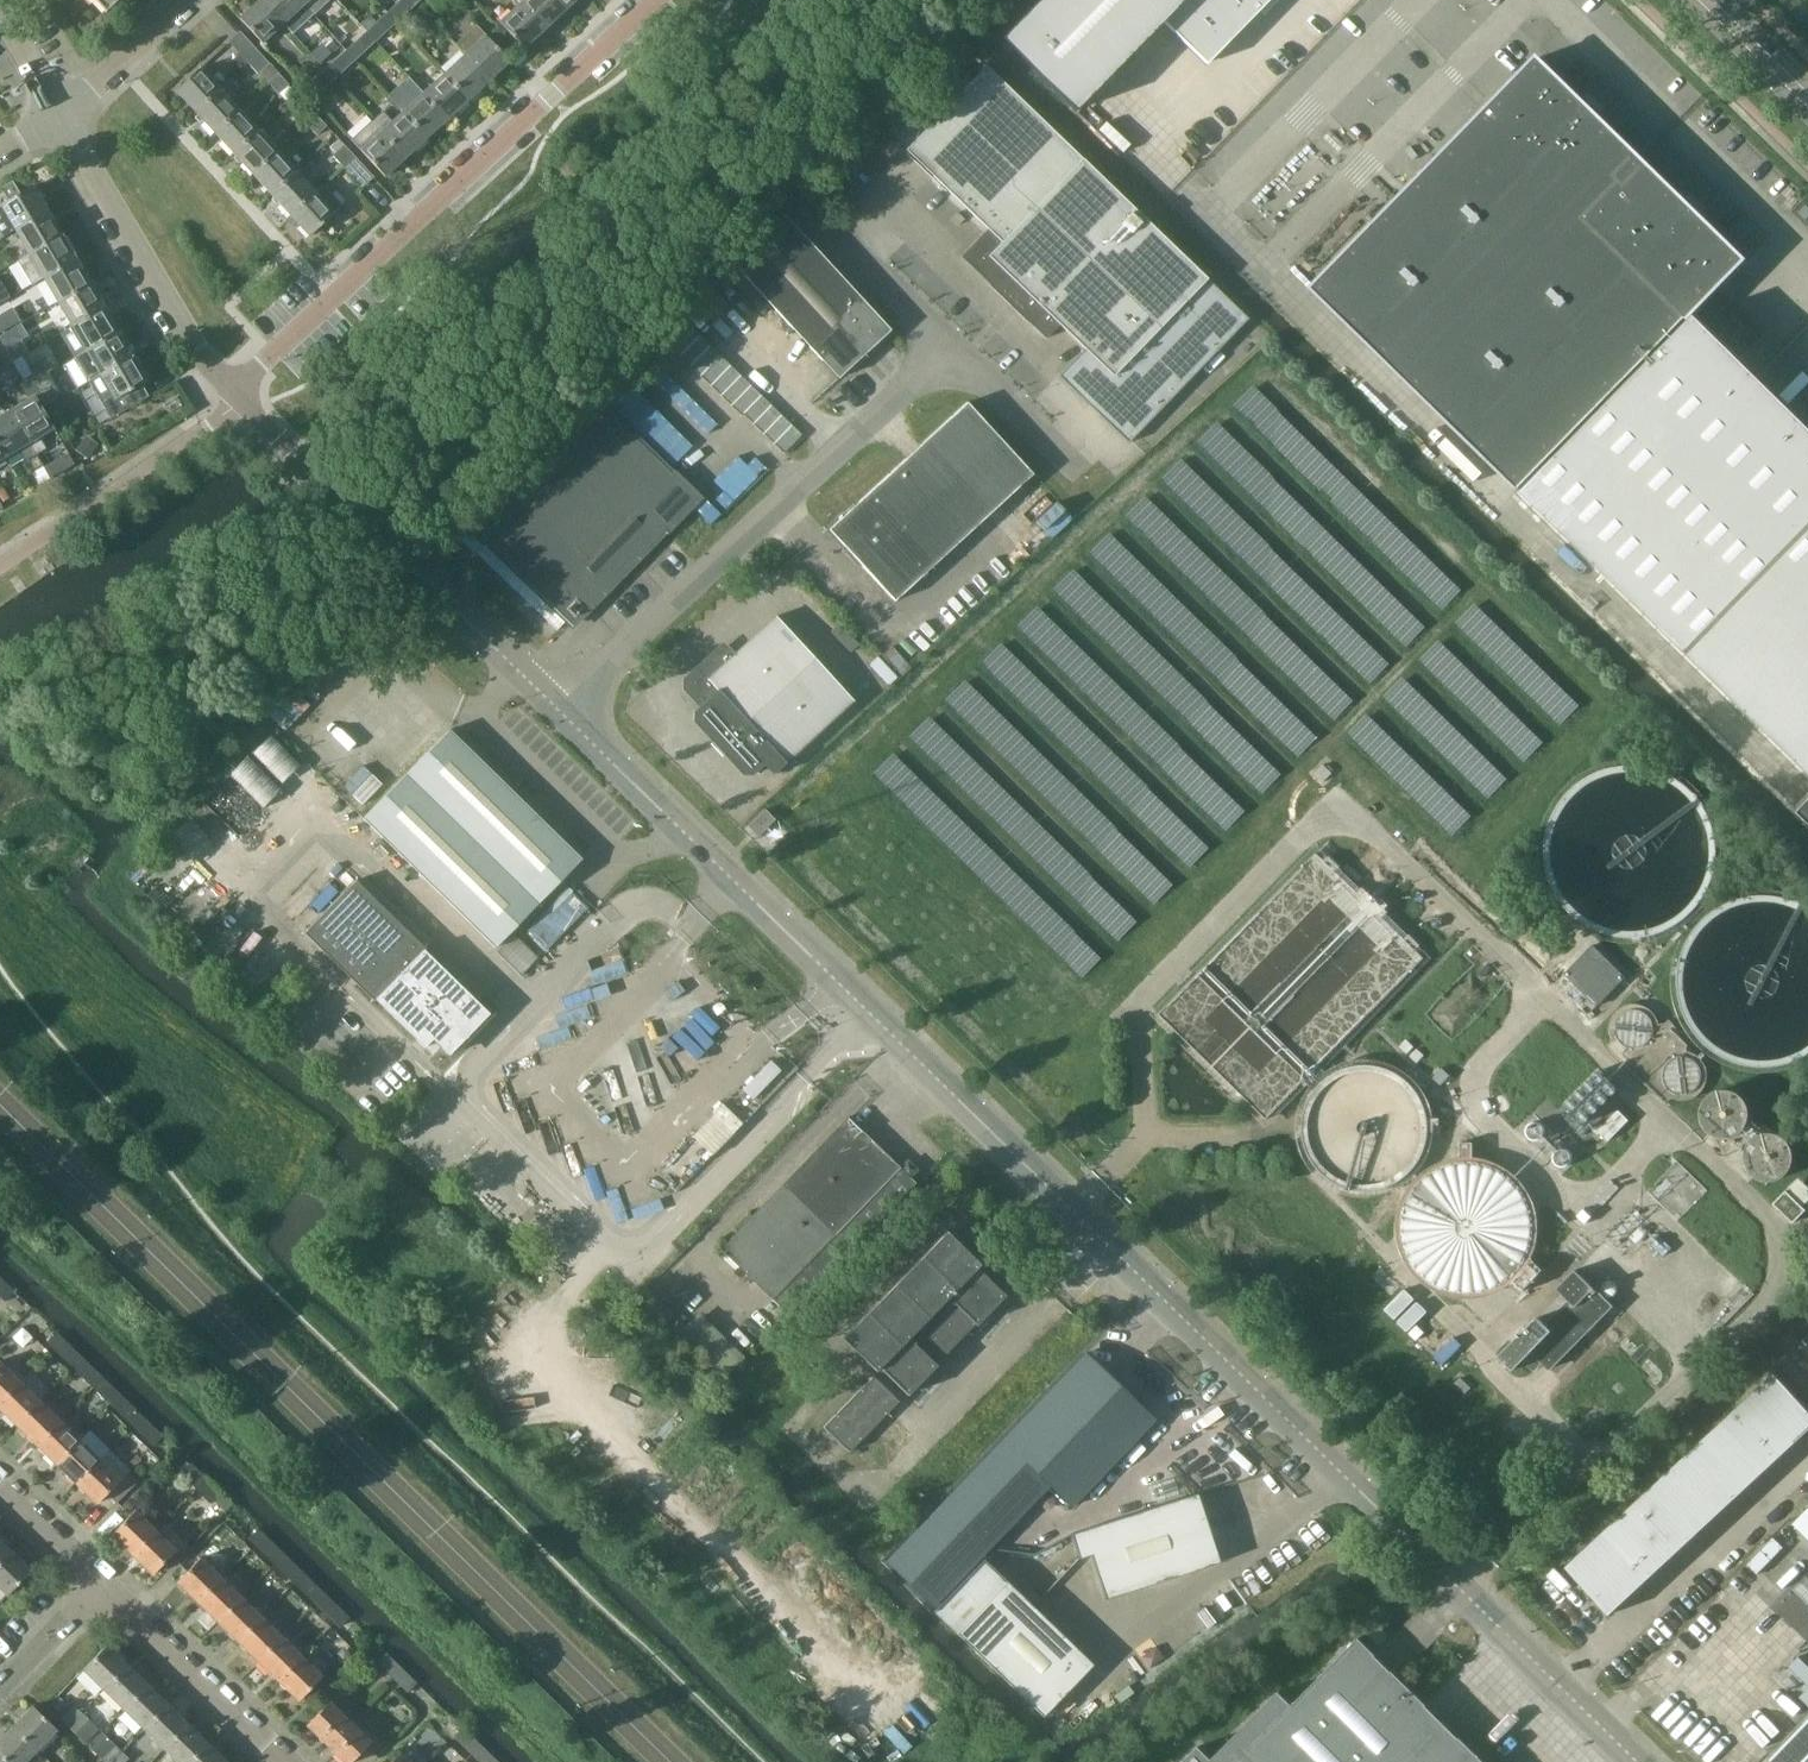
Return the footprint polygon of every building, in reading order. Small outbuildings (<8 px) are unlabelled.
[(239,19),(246,27),(262,44),(283,24),(260,0),(239,19)] [(283,24),(292,34),(313,15),(303,5),(299,0),(260,0),(283,24)] [(303,5),(313,15),(329,0),(299,0),(303,5)] [(414,0),(400,0),(398,2),(407,12),(417,3),(414,0)] [(564,10),(555,0),(516,0),(520,4),(543,29),(564,10)] [(575,0),(555,0),(564,10),(575,0)] [(1000,39),(1074,111),(1162,21),(1206,64),(1259,10),(1262,13),(1270,5),(1276,0),(1037,0),(1000,39)] [(396,22),(407,12),(398,2),(387,12),(396,22)] [(523,49),(543,29),(520,4),(500,23),(523,49)] [(396,22),(387,12),(377,22),(386,31),(396,22)] [(369,15),(361,23),(368,30),(376,23),(369,15)] [(375,42),(386,31),(377,22),(376,23),(368,30),(366,32),(375,42)] [(454,45),(464,56),(464,55),(488,80),(508,61),(475,26),(454,45)] [(375,42),(366,32),(357,41),(366,51),(375,42)] [(259,53),(240,33),(229,43),(247,63),(259,53)] [(355,61),(366,51),(357,41),(346,51),(355,61)] [(355,61),(346,51),(336,60),(345,70),(355,61)] [(269,64),(259,53),(247,63),(258,75),(269,64)] [(467,100),(488,80),(464,55),(464,56),(444,74),(467,100)] [(1313,288),(1519,489),(1686,318),(1687,319),(1744,259),(1640,157),(1538,57),(1313,288)] [(334,80),(345,70),(336,60),(325,70),(334,80)] [(985,121),(932,176),(987,229),(983,232),(960,256),(989,284),(1045,338),(1047,337),(1045,335),(1057,323),(1083,348),(1057,375),(1127,443),(1247,318),(1206,278),(985,66),(957,95),(985,121)] [(176,90),(195,111),(220,89),(200,68),(176,90)] [(324,89),(334,80),(325,70),(315,79),(324,89)] [(289,85),(278,74),(268,83),(279,95),(289,85)] [(446,119),(467,100),(444,74),(423,94),(446,119)] [(214,132),(239,110),(228,99),(239,89),(230,79),(220,89),(195,111),(214,132)] [(313,100),(324,89),(315,79),(304,90),(313,100)] [(426,138),(446,119),(423,94),(402,113),(426,138)] [(308,106),(297,95),(287,104),(298,115),(308,106)] [(233,153),(258,130),(239,110),(214,132),(233,153)] [(405,157),(426,138),(402,113),(392,122),(383,112),(372,122),(405,157)] [(327,127),(316,115),(306,125),(317,136),(327,127)] [(384,177),(405,157),(372,122),(351,141),(384,177)] [(252,174),(277,151),(258,130),(233,153),(252,174)] [(338,139),(330,147),(336,154),(344,146),(338,139)] [(333,156),(343,167),(354,157),(344,146),(336,154),(333,156)] [(271,194),(296,172),(277,151),(252,174),(271,194)] [(372,177),(354,157),(343,167),(361,187),(372,177)] [(290,215),(315,193),(305,183),(310,178),(300,168),(296,172),(271,194),(290,215)] [(13,181),(1,188),(8,200),(1,204),(16,229),(48,210),(33,186),(20,193),(13,181)] [(309,236),(334,214),(342,206),(323,186),(315,193),(290,215),(309,236)] [(365,205),(355,214),(363,223),(373,213),(365,205)] [(48,210),(16,229),(30,253),(62,234),(48,210)] [(731,263),(732,264),(838,379),(890,330),(784,215),(731,263)] [(30,253),(18,260),(32,285),(44,277),(76,258),(70,248),(72,246),(67,236),(63,237),(62,234),(30,253)] [(76,258),(44,277),(58,301),(90,283),(76,258)] [(90,283),(58,301),(73,325),(105,307),(90,283)] [(73,325),(61,333),(75,357),(119,331),(105,307),(73,325)] [(679,315),(659,336),(669,346),(689,325),(679,315)] [(1522,493),(1807,772),(1807,426),(1695,316),(1694,316),(1690,321),(1522,493)] [(11,327),(6,319),(0,317),(0,333),(11,327)] [(689,325),(669,346),(680,356),(700,335),(689,325)] [(119,331),(75,357),(89,381),(101,374),(133,355),(119,331)] [(700,335),(680,356),(690,366),(710,345),(700,335)] [(710,345),(690,366),(700,376),(720,355),(710,345)] [(101,374),(89,381),(111,418),(149,396),(141,383),(148,380),(133,355),(101,374)] [(720,355),(700,376),(710,386),(730,365),(720,355)] [(45,356),(28,366),(35,379),(48,372),(53,369),(45,356)] [(730,365),(710,386),(721,396),(741,375),(730,365)] [(48,372),(35,379),(43,393),(36,397),(43,408),(63,396),(48,372)] [(741,375),(721,396),(731,406),(751,385),(741,375)] [(751,385),(731,406),(741,416),(743,414),(761,395),(751,385)] [(593,391),(462,525),(482,545),(485,542),(567,622),(571,618),(576,623),(589,609),(601,597),(665,532),(668,535),(694,508),(704,498),(675,470),(674,471),(616,416),(618,414),(594,391),(593,391)] [(36,397),(35,395),(10,410),(37,454),(47,448),(39,436),(54,427),(43,408),(36,397)] [(761,395),(743,414),(753,424),(771,405),(761,395)] [(177,396),(164,403),(169,413),(182,406),(177,396)] [(966,402),(919,446),(829,529),(894,600),(1032,474),(966,402)] [(771,405),(753,424),(763,434),(782,415),(771,405)] [(10,410),(0,416),(0,447),(5,456),(19,448),(26,460),(37,454),(10,410)] [(782,415),(763,434),(774,444),(792,425),(782,415)] [(792,425),(774,444),(784,454),(802,435),(792,425)] [(86,435),(78,447),(91,456),(99,444),(86,435)] [(68,453),(44,467),(50,478),(74,465),(68,453)] [(44,467),(33,474),(39,485),(50,478),(44,467)] [(1234,525),(1245,537),(1238,543),(1283,589),(1298,574),(1243,517),(1234,525)] [(1189,568),(1273,655),(1290,638),(1207,551),(1189,568)] [(1164,618),(1226,680),(1235,671),(1240,676),(1248,668),(1182,600),(1164,618)] [(683,684),(702,704),(694,712),(693,722),(742,775),(752,776),(760,769),(760,768),(764,765),(773,775),(786,763),(853,700),(776,616),(732,656),(723,647),(683,684)] [(1136,660),(1206,728),(1222,711),(1152,644),(1136,660)] [(1113,677),(1095,693),(1164,764),(1181,748),(1113,677)] [(1131,805),(1150,788),(1065,697),(1046,714),(1131,805)] [(255,748),(284,780),(303,762),(274,730),(255,748)] [(583,859),(451,730),(364,818),(496,947),(583,859)] [(1007,748),(1098,845),(1117,828),(1026,731),(1007,748)] [(232,769),(263,803),(285,783),(253,749),(232,769)] [(1071,854),(1002,786),(991,797),(995,801),(989,806),(1055,871),(1071,854)] [(1799,812),(1807,821),(1807,802),(1799,812)] [(1449,806),(1439,813),(1452,830),(1469,817),(1461,806),(1453,812),(1449,806)] [(764,809),(748,826),(758,836),(774,819),(764,809)] [(1318,853),(1160,1013),(1267,1119),(1386,998),(1393,1005),(1404,994),(1396,987),(1425,958),(1417,950),(1421,945),(1411,934),(1406,939),(1384,918),(1390,912),(1364,887),(1359,893),(1337,871),(1341,866),(1331,856),(1326,861),(1318,853)] [(425,949),(426,948),(358,881),(357,880),(306,932),(375,1000),(377,999),(426,1047),(434,1039),(450,1055),(491,1013),(425,949)] [(529,929),(549,947),(590,903),(569,884),(529,929)] [(527,969),(537,955),(514,940),(505,954),(527,969)] [(1556,984),(1592,1019),(1596,1015),(1593,1012),(1626,978),(1593,946),(1556,984)] [(1691,1058),(1687,1057),(1689,1045),(1666,1023),(1654,1026),(1653,1022),(1651,1018),(1648,1015),(1644,1012),(1641,1011),(1636,1010),(1632,1010),(1628,1011),(1624,1013),(1621,1016),(1619,1020),(1617,1023),(1616,1028),(1616,1032),(1617,1036),(1607,1047),(1667,1105),(1677,1094),(1681,1095),(1685,1095),(1689,1094),(1693,1093),(1697,1090),(1699,1087),(1701,1083),(1702,1079),(1703,1075),(1702,1071),(1700,1067),(1698,1063),(1695,1060),(1691,1058)] [(692,1020),(679,1032),(698,1052),(711,1040),(692,1020)] [(743,1089),(753,1099),(782,1070),(772,1060),(743,1089)] [(1601,1129),(1609,1138),(1631,1117),(1613,1098),(1624,1087),(1599,1061),(1530,1127),(1564,1163),(1601,1129)] [(1746,1114),(1746,1113),(1745,1106),(1740,1098),(1734,1094),(1726,1091),(1718,1092),(1712,1094),(1709,1097),(1706,1100),(1704,1104),(1702,1108),(1702,1113),(1703,1122),(1708,1129),(1715,1134),(1722,1135),(1730,1135),(1735,1133),(1739,1130),(1744,1123),(1745,1119),(1746,1114)] [(719,1248),(771,1299),(834,1235),(850,1250),(915,1183),(847,1117),(719,1248)] [(1792,1157),(1791,1149),(1786,1141),(1782,1137),(1779,1135),(1771,1133),(1767,1133),(1761,1135),(1754,1139),(1748,1145),(1746,1150),(1745,1156),(1747,1164),(1748,1168),(1751,1172),(1759,1178),(1766,1180),(1771,1180),(1776,1179),(1784,1175),(1789,1168),(1791,1163),(1792,1157)] [(1786,1191),(1773,1204),(1794,1224),(1806,1211),(1786,1191)] [(879,1367),(883,1371),(908,1395),(936,1366),(934,1364),(974,1323),(976,1324),(1005,1295),(976,1267),(979,1263),(946,1231),(842,1337),(875,1370),(879,1367)] [(1523,1291),(1540,1274),(1530,1264),(1514,1281),(1523,1291)] [(1598,1291),(1593,1287),(1592,1287),(1575,1270),(1557,1289),(1568,1300),(1545,1324),(1539,1317),(1500,1356),(1514,1370),(1525,1359),(1535,1369),(1543,1361),(1550,1369),(1579,1339),(1612,1306),(1597,1292),(1598,1291)] [(0,1277),(0,1295),(5,1300),(14,1291),(0,1277)] [(1754,1294),(1745,1284),(1724,1305),(1729,1309),(1706,1332),(1712,1337),(1754,1294)] [(72,1347),(57,1332),(48,1342),(63,1356),(72,1347)] [(78,1371),(87,1362),(72,1347),(63,1356),(78,1371)] [(1085,1352),(885,1561),(932,1606),(1048,1485),(1071,1506),(1154,1419),(1085,1352)] [(19,1381),(0,1362),(0,1400),(19,1381)] [(102,1376),(87,1362),(78,1371),(93,1385),(102,1376)] [(1610,1614),(1807,1431),(1807,1410),(1774,1374),(1566,1567),(1610,1614)] [(117,1391),(102,1376),(93,1385),(108,1400),(117,1391)] [(873,1376),(863,1386),(823,1427),(849,1452),(899,1401),(873,1376)] [(39,1400),(19,1381),(0,1400),(0,1408),(16,1424),(39,1400)] [(132,1406),(117,1391),(108,1400),(123,1415),(132,1406)] [(36,1444),(59,1420),(39,1400),(16,1424),(36,1444)] [(147,1420),(132,1406),(123,1415),(138,1429),(147,1420)] [(57,1463),(79,1440),(59,1420),(36,1444),(57,1463)] [(147,1420),(138,1429),(154,1445),(163,1436),(147,1420)] [(77,1483),(100,1460),(79,1440),(57,1463),(77,1483)] [(181,1453),(170,1465),(176,1472),(188,1460),(181,1453)] [(119,1479),(100,1460),(77,1483),(97,1503),(106,1493),(115,1502),(135,1481),(126,1472),(119,1479)] [(205,1478),(190,1463),(181,1472),(196,1487),(205,1478)] [(221,1493),(205,1478),(196,1487),(212,1502),(221,1493)] [(1219,1562),(1198,1496),(1197,1493),(1071,1534),(1079,1558),(1091,1554),(1105,1599),(1219,1562)] [(1794,1523),(1807,1537),(1807,1509),(1794,1523)] [(132,1553),(154,1530),(134,1510),(111,1533),(132,1553)] [(154,1530),(132,1553),(152,1573),(175,1550),(165,1540),(170,1535),(159,1525),(154,1530)] [(273,1543),(258,1529),(249,1538),(264,1552),(273,1543)] [(0,1541),(0,1562),(10,1551),(0,1541)] [(279,1567),(288,1558),(273,1543),(264,1552),(279,1567)] [(10,1551),(0,1562),(0,1587),(7,1594),(30,1571),(10,1551)] [(197,1600),(220,1577),(200,1557),(177,1581),(197,1600)] [(303,1573),(288,1558),(279,1567),(294,1582),(303,1573)] [(983,1558),(933,1611),(1043,1716),(1093,1664),(983,1558)] [(318,1587),(303,1573),(294,1582),(309,1597),(318,1587)] [(1775,1607),(1807,1638),(1807,1573),(1775,1607)] [(217,1620),(240,1597),(220,1577),(197,1600),(217,1620)] [(333,1602),(318,1587),(309,1597),(324,1612),(333,1602)] [(238,1640),(260,1617),(240,1597),(217,1620),(238,1640)] [(349,1617),(333,1602),(324,1612),(339,1626),(349,1617)] [(258,1660),(281,1636),(260,1617),(238,1640),(258,1660)] [(349,1617),(339,1626),(346,1633),(355,1623),(349,1617)] [(278,1679),(301,1656),(281,1636),(258,1660),(278,1679)] [(1372,1650),(1359,1637),(1291,1706),(1278,1693),(1213,1759),(1199,1746),(1183,1761),(1485,1761),(1372,1650)] [(104,1688),(126,1665),(106,1645),(84,1668),(104,1688)] [(390,1678),(400,1669),(384,1654),(375,1663),(390,1678)] [(321,1676),(301,1656),(278,1679),(298,1699),(321,1676)] [(1788,1666),(1807,1686),(1807,1665),(1798,1656),(1788,1666)] [(147,1685),(126,1665),(104,1688),(124,1708),(147,1685)] [(415,1684),(400,1669),(390,1678),(406,1694),(415,1684)] [(167,1704),(147,1685),(124,1708),(144,1727),(167,1704)] [(1799,1697),(1807,1705),(1807,1688),(1799,1697)] [(61,1696),(53,1704),(60,1711),(68,1703),(61,1696)] [(327,1744),(349,1721),(328,1701),(306,1723),(327,1744)] [(187,1724),(167,1704),(144,1727),(164,1747),(187,1724)] [(33,1706),(13,1726),(37,1749),(56,1729),(40,1713),(33,1706)] [(68,1726),(81,1712),(75,1706),(62,1719),(68,1726)] [(75,1732),(88,1719),(81,1712),(68,1726),(75,1732)] [(349,1721),(327,1744),(346,1761),(350,1761),(370,1741),(349,1721)] [(187,1724),(164,1747),(180,1761),(189,1761),(207,1744),(187,1724)] [(0,1740),(0,1753),(10,1761),(24,1761),(37,1749),(13,1726),(0,1740)] [(453,1738),(468,1753),(477,1743),(462,1729),(453,1738)] [(477,1743),(468,1753),(478,1761),(488,1761),(492,1758),(477,1743)] [(121,1751),(114,1744),(101,1758),(105,1761),(110,1761),(121,1751)] [(207,1744),(189,1761),(226,1761),(207,1744)] [(121,1751),(110,1761),(123,1761),(128,1757),(121,1751)] [(0,1753),(0,1761),(10,1761),(0,1753)] [(399,1753),(390,1761),(408,1761),(399,1753)]
